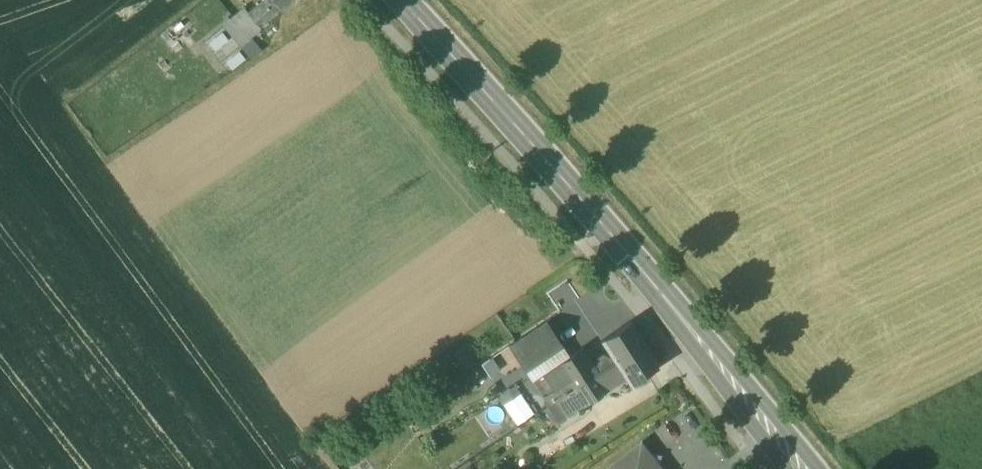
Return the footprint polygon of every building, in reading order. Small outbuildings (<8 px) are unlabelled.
[(279,9),(272,0),(263,0),(248,13),(259,26),(279,9)] [(279,9),(281,10),(293,0),(272,0),(279,9)] [(235,24),(246,37),(259,26),(248,13),(235,24)] [(207,42),(231,70),(247,57),(223,28),(207,42)] [(508,345),(525,372),(563,347),(546,320),(508,345)] [(572,390),(599,373),(616,362),(645,343),(631,320),(601,340),(611,355),(607,358),(602,355),(598,358),(598,363),(595,366),(582,347),(569,356),(531,380),(548,406),(549,405),(572,390)] [(645,343),(616,362),(620,369),(625,377),(630,384),(659,365),(645,343)] [(569,356),(563,347),(525,372),(531,380),(569,356)] [(482,364),(490,375),(499,369),(491,358),(482,364)] [(603,379),(620,369),(616,362),(599,373),(603,379)] [(625,377),(620,369),(603,379),(609,388),(625,377)] [(572,390),(582,405),(609,388),(603,379),(599,373),(572,390)] [(517,384),(499,395),(517,424),(535,412),(517,384)] [(537,413),(548,428),(582,405),(572,390),(549,405),(548,406),(537,413)] [(660,465),(661,455),(651,454),(642,442),(608,468),(663,468),(660,465)]
